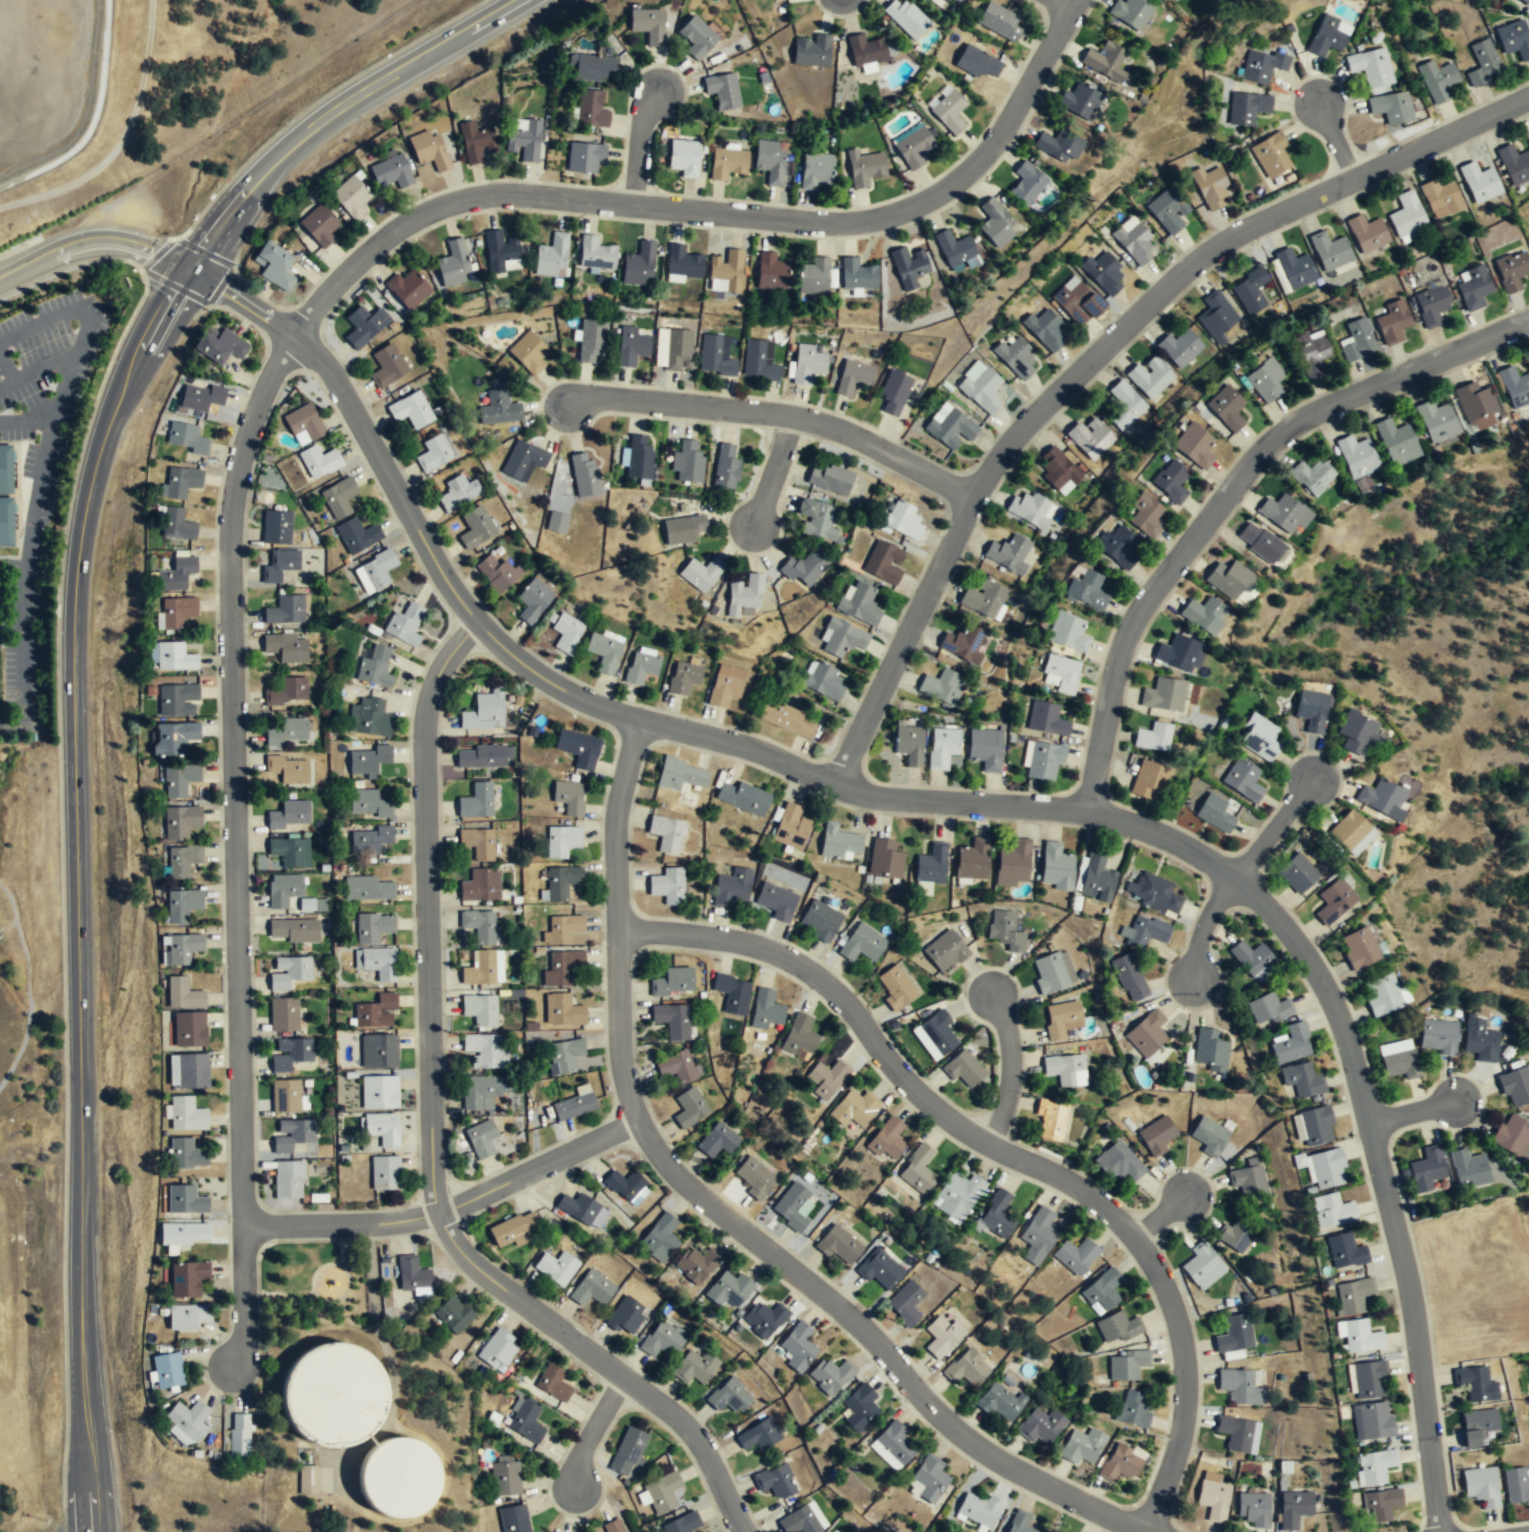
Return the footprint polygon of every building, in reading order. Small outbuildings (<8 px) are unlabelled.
[(912,42),(929,25),(904,0),(894,0),(882,12),(912,42)] [(1154,8),(1141,0),(1126,0),(1123,4),(1116,0),(1107,14),(1138,34),(1154,8)] [(1022,29),(1014,25),(1018,18),(989,1),(976,23),(1013,44),(1022,29)] [(646,47),(663,47),(663,10),(629,10),(629,33),(646,33),(646,47)] [(719,38),(693,14),(677,32),(691,45),(685,52),(696,63),(719,38)] [(1324,59),(1328,48),(1340,53),(1350,26),(1322,15),(1307,53),(1324,59)] [(1524,18),(1496,29),(1504,52),(1516,50),(1521,62),(1528,60),(1528,32),(1524,18)] [(831,35),(811,32),(810,43),(796,41),(793,63),(826,67),(831,35)] [(884,38),(865,42),(863,33),(847,36),(854,71),(875,67),(874,63),(888,61),(884,38)] [(1466,74),(1471,86),(1502,74),(1488,38),(1469,46),(1479,69),(1466,74)] [(1126,72),(1118,68),(1126,52),(1104,42),(1099,54),(1087,49),(1079,66),(1120,84),(1126,72)] [(991,84),(1002,64),(967,45),(956,65),(991,84)] [(1393,84),(1385,48),(1345,57),(1349,75),(1363,72),(1367,90),(1393,84)] [(1248,49),(1240,80),(1267,86),(1271,68),(1286,72),(1290,58),(1248,49)] [(574,80),(616,81),(617,58),(575,56),(574,80)] [(1433,107),(1451,100),(1446,88),(1460,82),(1452,64),(1437,70),(1434,61),(1417,68),(1433,107)] [(702,79),(705,95),(715,94),(718,112),(739,109),(734,74),(702,79)] [(1072,92),(1064,89),(1056,107),(1090,122),(1103,94),(1077,82),(1072,92)] [(966,127),(956,114),(965,106),(952,90),(928,109),(952,139),(966,127)] [(601,92),(578,91),(578,126),(609,127),(609,111),(601,111),(601,92)] [(1233,93),(1229,125),(1253,128),(1255,113),(1269,115),(1272,97),(1233,93)] [(1369,116),(1383,114),(1385,126),(1412,121),(1408,93),(1367,99),(1369,116)] [(509,120),(508,152),(520,153),(519,163),(538,164),(540,121),(509,120)] [(476,131),(474,121),(459,124),(466,166),(484,163),(482,152),(496,149),(493,128),(476,131)] [(934,146),(923,125),(892,141),(908,172),(925,162),(920,153),(934,146)] [(1032,148),(1072,167),(1084,140),(1058,128),(1053,139),(1040,132),(1032,148)] [(417,166),(432,162),(435,175),(450,170),(440,135),(432,137),(430,131),(408,137),(417,166)] [(1294,166),(1278,133),(1248,147),(1264,181),(1294,166)] [(697,180),(701,143),(670,140),(668,170),(681,171),(680,179),(697,180)] [(783,142),(755,143),(755,172),(766,172),(766,187),(784,187),(783,142)] [(1517,153),(1512,142),(1496,150),(1514,187),(1528,180),(1528,148),(1517,153)] [(567,173),(596,175),(596,162),(605,163),(606,146),(568,143),(567,173)] [(868,187),(867,178),(885,176),(883,154),(859,157),(858,149),(845,151),(850,189),(868,187)] [(747,151),(712,151),(712,181),(726,181),(726,174),(746,175),(747,151)] [(369,166),(377,188),(395,181),(398,189),(413,184),(402,153),(369,166)] [(818,185),(831,185),(832,155),(803,153),(801,190),(818,191),(818,185)] [(1011,173),(1020,180),(1008,193),(1025,208),(1049,182),(1024,160),(1011,173)] [(1458,167),(1473,204),(1502,192),(1492,167),(1479,172),(1474,161),(1458,167)] [(1218,168),(1193,180),(1208,213),(1233,202),(1218,168)] [(329,194),(353,222),(367,210),(362,204),(372,196),(353,174),(329,194)] [(1435,221),(1464,206),(1452,182),(1443,186),(1438,177),(1418,187),(1435,221)] [(1191,209),(1170,185),(1146,206),(1170,236),(1184,224),(1175,213),(1177,210),(1183,216),(1191,209)] [(1395,197),(1401,210),(1387,216),(1398,240),(1429,226),(1412,189),(1395,197)] [(978,228),(995,250),(1018,231),(992,198),(978,209),(988,221),(978,228)] [(297,222),(321,250),(334,239),(330,233),(339,226),(320,203),(297,222)] [(1391,243),(1379,218),(1365,224),(1361,214),(1345,221),(1361,256),(1391,243)] [(1126,233),(1120,225),(1110,233),(1138,268),(1152,257),(1148,251),(1152,246),(1147,240),(1151,236),(1139,222),(1126,233)] [(505,238),(505,229),(484,230),(488,273),(520,270),(520,266),(518,237),(505,238)] [(968,236),(954,244),(947,230),(933,237),(949,271),(978,256),(968,236)] [(568,234),(550,232),(549,246),(536,245),(534,275),(565,277),(568,234)] [(1329,243),(1324,232),(1309,238),(1323,274),(1354,262),(1344,237),(1329,243)] [(595,235),(580,234),(576,266),(579,266),(607,268),(611,269),(613,246),(595,245),(595,235)] [(445,242),(449,257),(435,260),(442,288),(472,281),(461,238),(445,242)] [(287,292),(296,277),(287,272),(295,258),(264,240),(253,261),(264,267),(259,277),(287,292)] [(624,255),(621,282),(652,285),(655,243),(638,241),(637,256),(624,255)] [(684,256),(684,245),(667,244),(665,278),(701,279),(702,257),(684,256)] [(904,293),(919,288),(916,280),(931,274),(921,247),(891,258),(904,293)] [(708,290),(739,293),(742,250),(725,248),(725,258),(711,257),(708,290)] [(1307,255),(1294,260),(1289,249),(1274,256),(1289,293),(1318,281),(1307,255)] [(1524,287),(1519,277),(1528,272),(1528,270),(1521,250),(1492,263),(1506,295),(1524,287)] [(787,262),(776,261),(777,253),(757,252),(755,288),(785,290),(787,262)] [(1129,279),(1104,252),(1083,271),(1108,298),(1129,279)] [(877,268),(857,268),(857,258),(841,258),(841,290),(877,290),(877,268)] [(827,294),(827,261),(798,261),(798,294),(827,294)] [(1481,296),(1492,292),(1483,265),(1463,272),(1466,281),(1456,284),(1466,313),(1485,306),(1481,296)] [(1261,269),(1230,288),(1249,318),(1268,305),(1259,290),(1270,283),(1261,269)] [(431,291),(411,271),(401,280),(395,273),(383,285),(409,312),(431,291)] [(1104,305),(1090,291),(1088,292),(1077,280),(1067,291),(1061,285),(1050,296),(1077,325),(1087,317),(1089,319),(1104,305)] [(1438,314),(1452,310),(1444,286),(1414,297),(1426,330),(1442,325),(1438,314)] [(1217,291),(1202,302),(1209,311),(1196,320),(1212,342),(1240,322),(1217,291)] [(1399,331),(1412,326),(1402,300),(1387,306),(1390,313),(1374,319),(1385,347),(1403,340),(1399,331)] [(344,319),(353,329),(343,337),(356,351),(390,321),(378,307),(369,315),(360,305),(344,319)] [(1051,354),(1070,337),(1044,310),(1025,327),(1051,354)] [(1350,341),(1340,345),(1347,364),(1377,352),(1363,318),(1344,326),(1350,341)] [(604,321),(580,321),(579,364),(603,364),(604,321)] [(221,365),(230,352),(241,359),(250,345),(223,327),(216,338),(205,331),(193,346),(221,365)] [(638,328),(618,327),(616,368),(635,368),(635,357),(649,357),(650,336),(638,336),(638,328)] [(1173,341),(1168,335),(1155,346),(1178,371),(1203,348),(1187,329),(1173,341)] [(692,332),(664,330),(661,370),(690,372),(692,332)] [(539,359),(548,351),(528,331),(507,352),(533,378),(546,366),(539,359)] [(1022,381),(1036,367),(1030,361),(1036,355),(1015,334),(995,354),(1022,381)] [(728,359),(728,337),(702,336),(701,375),(735,375),(735,360),(728,359)] [(1319,362),(1332,357),(1324,336),(1294,347),(1307,382),(1325,375),(1319,362)] [(780,364),(771,364),(772,341),(745,340),(743,379),(779,380),(780,364)] [(409,372),(392,343),(370,355),(379,369),(369,375),(378,391),(409,372)] [(793,386),(810,387),(811,375),(824,376),(827,347),(796,344),(793,386)] [(1143,370),(1137,364),(1125,375),(1149,402),(1174,379),(1156,358),(1143,370)] [(1266,407),(1284,393),(1277,384),(1286,377),(1271,358),(1244,380),(1266,407)] [(1003,381),(976,360),(955,388),(991,415),(1001,401),(993,394),(1003,381)] [(875,367),(843,361),(836,396),(851,399),(854,384),(871,388),(875,367)] [(1518,376),(1512,364),(1498,370),(1507,390),(1514,408),(1528,402),(1528,372),(1518,376)] [(876,410),(896,418),(912,380),(892,371),(876,410)] [(1108,393),(1119,404),(1105,418),(1121,434),(1147,407),(1120,380),(1108,393)] [(1489,383),(1456,395),(1468,427),(1478,423),(1480,428),(1489,425),(1486,419),(1500,414),(1489,383)] [(208,390),(184,384),(179,408),(206,414),(208,403),(222,407),(226,389),(209,384),(208,390)] [(1245,405),(1226,385),(1204,406),(1233,437),(1246,425),(1236,413),(1245,405)] [(486,392),(488,407),(478,408),(480,426),(523,421),(521,403),(509,405),(507,389),(486,392)] [(386,406),(394,423),(406,417),(412,432),(434,421),(419,390),(386,406)] [(1429,446),(1459,435),(1448,404),(1434,409),(1431,400),(1414,406),(1429,446)] [(980,426),(943,401),(922,431),(952,451),(961,437),(969,442),(980,426)] [(325,432),(309,403),(282,417),(298,447),(325,432)] [(1083,427),(1078,422),(1064,435),(1092,463),(1115,439),(1093,417),(1083,427)] [(1422,457),(1409,423),(1394,429),(1390,418),(1374,424),(1392,469),(1422,457)] [(210,440),(197,438),(199,427),(169,422),(166,449),(208,455),(210,440)] [(1214,443),(1192,422),(1171,443),(1201,473),(1215,459),(1206,450),(1214,443)] [(426,453),(415,458),(422,474),(454,458),(443,433),(421,443),(426,453)] [(653,446),(646,446),(646,436),(629,435),(626,480),(650,482),(653,446)] [(1370,439),(1354,443),(1352,436),(1337,440),(1349,481),(1380,472),(1370,439)] [(501,473),(525,484),(533,466),(543,470),(550,455),(516,439),(501,473)] [(11,444),(0,444),(0,493),(12,493),(11,444)] [(741,460),(733,459),(734,448),(719,445),(713,488),(736,491),(741,460)] [(343,466),(334,449),(320,456),(315,446),(297,455),(311,482),(343,466)] [(1034,468),(1062,498),(1083,478),(1055,448),(1034,468)] [(672,482),(701,485),(705,453),(676,449),(672,482)] [(600,494),(591,452),(569,457),(578,499),(600,494)] [(1148,484),(1176,507),(1189,492),(1180,485),(1187,476),(1168,460),(1148,484)] [(1310,471),(1301,462),(1288,474),(1314,501),(1338,477),(1321,460),(1310,471)] [(853,471),(825,463),(823,471),(811,467),(806,485),(846,496),(853,471)] [(203,471),(166,467),(163,499),(185,501),(186,488),(201,489),(203,471)] [(465,483),(462,475),(442,483),(447,494),(438,498),(444,512),(482,496),(475,479),(465,483)] [(347,501),(359,494),(349,477),(319,493),(334,521),(353,510),(347,501)] [(1006,515),(1046,529),(1054,505),(1014,491),(1006,515)] [(1151,540),(1163,524),(1155,518),(1162,509),(1143,493),(1124,518),(1151,540)] [(1275,504),(1266,498),(1256,513),(1292,539),(1310,513),(1282,493),(1275,504)] [(13,545),(12,497),(0,497),(0,546),(13,545)] [(805,517),(801,535),(835,543),(838,530),(829,528),(834,505),(800,498),(796,515),(805,517)] [(915,508),(896,498),(883,525),(918,541),(924,527),(918,523),(920,518),(913,513),(915,508)] [(479,505),(461,515),(470,529),(459,535),(468,550),(498,533),(479,505)] [(182,507),(168,507),(168,539),(196,539),(196,522),(182,522),(182,507)] [(263,543),(291,543),(291,510),(263,510),(263,543)] [(569,515),(551,511),(547,530),(565,534),(569,515)] [(383,538),(375,522),(363,529),(356,515),(334,526),(349,555),(383,538)] [(707,539),(704,516),(663,521),(665,544),(707,539)] [(1284,552),(1252,519),(1236,535),(1268,568),(1284,552)] [(1126,572),(1136,558),(1127,551),(1137,539),(1113,521),(1093,548),(1117,565),(1126,572)] [(982,558),(1017,575),(1033,543),(1010,531),(1003,545),(991,540),(982,558)] [(907,550),(876,538),(863,572),(893,584),(907,550)] [(780,568),(805,591),(830,564),(813,548),(797,564),(791,557),(780,568)] [(262,583),(281,583),(281,571),(299,571),(299,549),(270,549),(270,565),(262,565),(262,583)] [(398,566),(391,550),(353,566),(365,595),(391,584),(385,571),(398,566)] [(507,558),(498,566),(489,555),(473,567),(497,596),(522,576),(507,558)] [(704,568),(692,558),(679,575),(703,594),(725,566),(713,556),(704,568)] [(196,558),(174,558),(174,572),(157,572),(157,591),(186,591),(186,574),(196,574),(196,558)] [(1227,569),(1218,562),(1203,581),(1233,603),(1253,576),(1232,561),(1227,569)] [(1069,579),(1062,599),(1101,613),(1108,596),(1097,592),(1103,577),(1082,569),(1077,582),(1069,579)] [(730,582),(727,616),(758,619),(762,574),(747,572),(746,583),(730,582)] [(517,616),(529,626),(555,594),(533,577),(516,599),(525,606),(517,616)] [(995,621),(1008,591),(981,579),(976,592),(964,587),(957,605),(995,621)] [(835,610),(874,627),(881,611),(870,606),(878,589),(857,580),(852,591),(845,588),(835,610)] [(263,624),(304,624),(303,595),(276,596),(277,608),(263,608),(263,624)] [(1211,636),(1228,609),(1207,597),(1202,606),(1189,598),(1178,616),(1211,636)] [(196,617),(196,599),(161,599),(161,630),(183,630),(183,617),(196,617)] [(413,634),(424,608),(409,601),(406,607),(393,602),(380,632),(416,648),(420,637),(413,634)] [(553,647),(570,656),(586,626),(559,612),(550,630),(559,635),(553,647)] [(1080,635),(1085,623),(1057,613),(1047,641),(1083,655),(1090,639),(1080,635)] [(862,652),(870,632),(829,616),(819,639),(825,642),(822,651),(844,660),(849,646),(862,652)] [(937,649),(973,666),(988,635),(966,624),(960,637),(946,630),(937,649)] [(623,642),(591,632),(585,651),(600,656),(595,671),(612,677),(623,642)] [(1205,643),(1174,632),(1169,646),(1159,642),(1152,660),(1194,674),(1205,643)] [(306,664),(306,637),(262,637),(262,654),(278,654),(278,664),(306,664)] [(185,642),(157,642),(157,670),(198,670),(198,654),(185,654),(185,642)] [(390,688),(393,676),(385,674),(391,648),(373,644),(369,659),(360,657),(355,680),(390,688)] [(642,685),(644,675),(656,677),(660,653),(631,647),(624,682),(642,685)] [(1080,663),(1047,656),(1040,688),(1073,695),(1080,663)] [(698,686),(703,667),(675,660),(666,692),(687,697),(690,684),(698,686)] [(842,673),(816,660),(803,688),(837,704),(845,687),(837,683),(842,673)] [(707,704),(726,709),(730,696),(738,699),(745,671),(718,663),(707,704)] [(923,675),(917,693),(956,707),(966,677),(940,668),(937,680),(923,675)] [(1184,712),(1188,681),(1155,676),(1154,687),(1142,686),(1140,706),(1184,712)] [(306,678),(279,678),(279,690),(264,690),(264,704),(306,704),(306,678)] [(198,685),(158,686),(158,717),(192,717),(192,702),(198,701),(198,685)] [(1327,693),(1298,688),(1292,715),(1294,715),(1306,717),(1304,731),(1320,734),(1327,693)] [(459,730),(503,730),(503,689),(490,689),(490,695),(474,696),(474,713),(459,713),(459,730)] [(389,736),(391,714),(382,714),(384,699),(361,697),(360,705),(352,704),(349,732),(389,736)] [(761,722),(809,741),(817,721),(769,701),(761,722)] [(1067,738),(1070,722),(1056,719),(1059,706),(1032,701),(1026,730),(1067,738)] [(1343,748),(1362,756),(1376,723),(1346,710),(1335,735),(1346,740),(1343,748)] [(1269,763),(1281,743),(1273,739),(1279,729),(1251,713),(1243,727),(1250,732),(1241,747),(1269,763)] [(282,748),(282,742),(307,741),(307,720),(279,720),(279,729),(265,729),(265,748),(282,748)] [(923,721),(915,720),(915,726),(895,725),(894,755),(905,756),(904,767),(921,767),(923,721)] [(1170,723),(1150,721),(1149,730),(1135,728),(1133,747),(1168,751),(1170,723)] [(185,756),(185,741),(199,740),(199,724),(152,724),(152,756),(185,756)] [(958,757),(958,729),(930,728),(929,770),(947,770),(947,756),(958,757)] [(553,750),(576,755),(573,769),(592,774),(600,738),(558,730),(553,750)] [(967,761),(982,761),(982,773),(1000,773),(1000,731),(968,730),(967,761)] [(1057,783),(1062,747),(1032,742),(1027,778),(1057,783)] [(349,747),(349,777),(377,777),(377,763),(391,763),(391,747),(349,747)] [(456,748),(456,768),(506,768),(506,748),(456,748)] [(279,785),(308,785),(308,761),(282,761),(282,756),(265,756),(265,774),(279,774),(279,785)] [(1261,772),(1236,757),(1221,782),(1255,804),(1264,788),(1254,782),(1261,772)] [(1153,800),(1156,791),(1164,794),(1173,769),(1141,758),(1129,793),(1153,800)] [(681,784),(706,789),(710,769),(662,759),(656,787),(680,791),(681,784)] [(200,782),(200,766),(163,767),(163,799),(186,799),(186,782),(200,782)] [(1373,790),(1361,785),(1354,804),(1396,821),(1407,791),(1377,779),(1373,790)] [(457,798),(457,817),(492,817),(492,782),(471,782),(471,798),(457,798)] [(721,783),(714,800),(762,818),(771,795),(737,782),(735,789),(721,783)] [(564,803),(564,817),(583,817),(583,784),(553,784),(553,803),(564,803)] [(377,790),(348,790),(348,816),(391,816),(391,801),(377,801),(377,790)] [(1195,815),(1226,834),(1236,817),(1228,813),(1232,805),(1209,791),(1195,815)] [(309,827),(309,802),(281,802),(281,812),(267,812),(267,827),(309,827)] [(800,852),(810,822),(799,818),(802,808),(785,802),(771,842),(800,852)] [(202,827),(202,806),(165,807),(166,840),(188,840),(189,827),(202,827)] [(1376,834),(1351,809),(1327,832),(1353,858),(1376,834)] [(657,852),(677,856),(683,822),(649,816),(646,835),(659,837),(657,852)] [(856,862),(860,836),(835,832),(836,823),(824,821),(819,857),(856,862)] [(547,825),(566,826),(566,825),(580,826),(580,837),(580,847),(567,847),(566,858),(556,857),(546,857),(547,825)] [(393,844),(393,829),(350,829),(350,857),(378,857),(378,844),(393,844)] [(493,830),(458,830),(458,848),(473,848),(473,862),(493,862),(493,830)] [(988,839),(972,838),(971,851),(957,850),(956,880),(987,881),(988,839)] [(267,839),(267,857),(280,857),(280,867),(309,867),(309,839),(267,839)] [(904,854),(893,852),(895,842),(872,839),(867,875),(900,880),(904,854)] [(1030,840),(1013,839),(1012,849),(997,848),(996,887),(1016,888),(1016,882),(1028,883),(1030,840)] [(1071,890),(1073,855),(1061,854),(1062,843),(1043,841),(1041,888),(1071,890)] [(203,844),(186,844),(186,846),(169,847),(170,879),(190,878),(189,863),(203,862),(203,844)] [(945,845),(930,845),(930,857),(915,857),(915,885),(945,885),(945,845)] [(1107,853),(1087,849),(1078,896),(1110,902),(1116,872),(1103,870),(1107,853)] [(1299,895),(1319,874),(1295,852),(1275,872),(1299,895)] [(1079,890),(1088,858),(1081,856),(1073,889),(1079,890)] [(546,867),(556,866),(566,866),(581,866),(581,875),(582,883),(567,883),(567,901),(557,902),(547,902),(546,867)] [(717,876),(712,906),(734,909),(735,902),(747,904),(751,870),(734,868),(732,878),(717,876)] [(662,905),(683,905),(683,869),(663,869),(663,877),(648,877),(648,895),(662,895),(662,905)] [(500,900),(500,870),(470,870),(470,882),(459,882),(459,900),(500,900)] [(1174,883),(1141,871),(1138,880),(1130,877),(1122,898),(1175,917),(1182,898),(1170,894),(1174,883)] [(302,897),(302,875),(267,875),(267,910),(287,910),(287,897),(302,897)] [(375,883),(375,877),(344,877),(344,900),(394,900),(394,882),(375,883)] [(1359,900),(1338,878),(1317,897),(1325,905),(1313,915),(1326,929),(1359,900)] [(771,912),(768,918),(788,925),(798,895),(762,883),(754,906),(771,912)] [(203,889),(168,890),(169,923),(189,923),(189,909),(203,908),(203,889)] [(827,944),(843,916),(813,899),(797,926),(827,944)] [(1025,934),(1014,933),(1016,913),(992,910),(989,940),(1007,942),(1006,952),(1023,954),(1025,934)] [(473,944),(495,944),(494,911),(460,911),(460,928),(473,928),(473,944)] [(1171,926),(1134,913),(1123,944),(1143,951),(1147,938),(1164,944),(1171,926)] [(549,916),(558,915),(567,915),(582,914),(583,923),(583,931),(568,932),(568,943),(549,943),(549,916)] [(356,915),(356,944),(378,944),(378,934),(394,934),(394,915),(356,915)] [(318,941),(318,921),(268,921),(268,941),(318,941)] [(838,955),(853,963),(858,955),(874,964),(888,940),(857,922),(838,955)] [(1385,958),(1372,926),(1339,940),(1352,971),(1385,958)] [(970,953),(950,929),(922,953),(943,977),(970,953)] [(205,933),(169,933),(170,963),(190,964),(190,950),(205,950),(205,933)] [(1251,951),(1242,940),(1229,951),(1253,982),(1277,963),(1261,943),(1251,951)] [(396,983),(396,949),(354,949),(354,971),(377,971),(377,983),(396,983)] [(461,983),(496,983),(496,949),(474,949),(474,966),(461,966),(461,983)] [(549,951),(567,951),(568,950),(583,950),(583,959),(583,967),(569,967),(569,985),(559,985),(543,985),(542,970),(549,970),(549,951)] [(1076,984),(1064,952),(1030,964),(1041,996),(1076,984)] [(1113,961),(1127,1006),(1148,999),(1134,954),(1113,961)] [(289,982),(311,981),(311,957),(273,958),(274,974),(269,974),(269,992),(290,991),(289,982)] [(889,995),(882,1000),(892,1014),(918,996),(896,965),(877,979),(889,995)] [(692,990),(691,978),(691,966),(664,967),(664,977),(653,977),(653,979),(649,979),(649,996),(667,995),(667,990),(692,990)] [(750,982),(731,979),(732,975),(715,972),(711,990),(726,992),(722,1011),(733,1014),(743,1015),(750,982)] [(1404,988),(1397,990),(1392,974),(1362,983),(1372,1018),(1410,1006),(1404,988)] [(188,975),(168,975),(169,1006),(206,1005),(206,989),(188,989),(188,975)] [(757,986),(775,989),(772,1003),(785,1005),(783,1015),(782,1025),(767,1022),(765,1029),(749,1026),(752,1013),(753,1002),(757,986)] [(551,1024),(569,1024),(585,1024),(584,1015),(584,1005),(570,1005),(569,992),(559,992),(550,992),(551,1024)] [(1277,1002),(1273,992),(1245,1003),(1256,1030),(1295,1015),(1288,998),(1277,1002)] [(394,994),(377,994),(377,1004),(353,1004),(353,1026),(394,1026),(394,994)] [(462,995),(462,1016),(473,1016),(473,1028),(496,1028),(496,995),(462,995)] [(298,999),(270,999),(270,1033),(298,1033),(298,999)] [(1064,1031),(1082,1028),(1078,1001),(1043,1007),(1048,1043),(1066,1041),(1064,1031)] [(687,1003),(667,1005),(666,1004),(650,1005),(651,1022),(666,1021),(667,1041),(678,1040),(689,1039),(687,1003)] [(1167,1038),(1157,1029),(1165,1021),(1153,1009),(1124,1037),(1145,1059),(1167,1038)] [(175,1045),(207,1045),(207,1024),(206,1025),(205,1010),(175,1011),(175,1045)] [(797,1010),(813,1018),(807,1030),(819,1036),(815,1045),(811,1054),(797,1047),(794,1055),(780,1047),(785,1035),(790,1025),(797,1010)] [(951,1024),(943,1010),(917,1026),(936,1058),(957,1044),(946,1026),(951,1024)] [(1463,1051),(1476,1052),(1475,1061),(1496,1062),(1498,1031),(1483,1030),(1483,1017),(1466,1016),(1463,1051)] [(1457,1022),(1421,1020),(1419,1050),(1455,1053),(1457,1022)] [(1289,1040),(1268,1045),(1274,1066),(1312,1055),(1303,1022),(1285,1027),(1289,1040)] [(1225,1071),(1229,1043),(1219,1041),(1220,1031),(1197,1028),(1192,1066),(1225,1071)] [(361,1067),(397,1067),(397,1035),(361,1035),(361,1067)] [(505,1047),(500,1048),(500,1035),(461,1036),(462,1053),(472,1052),(472,1069),(506,1068),(505,1047)] [(548,1043),(569,1040),(569,1039),(581,1038),(583,1046),(584,1054),(572,1056),(574,1071),(565,1073),(552,1074),(548,1043)] [(313,1062),(312,1039),(271,1041),(272,1073),(291,1072),(291,1063),(313,1062)] [(1384,1080),(1418,1074),(1413,1041),(1379,1047),(1384,1080)] [(685,1048),(669,1054),(669,1053),(653,1059),(659,1077),(672,1072),(678,1084),(687,1081),(696,1077),(685,1048)] [(965,1091),(986,1072),(963,1048),(943,1067),(965,1091)] [(209,1086),(208,1052),(177,1053),(178,1087),(209,1086)] [(1084,1073),(1083,1056),(1042,1057),(1043,1077),(1058,1077),(1058,1089),(1078,1088),(1077,1073),(1084,1073)] [(851,1069),(837,1058),(828,1068),(818,1059),(811,1068),(806,1075),(817,1084),(811,1090),(825,1100),(833,1090),(840,1081),(842,1081),(851,1069)] [(1291,1087),(1294,1100),(1326,1094),(1322,1073),(1312,1075),(1310,1064),(1278,1070),(1282,1089),(1291,1087)] [(1499,1071),(1499,1098),(1510,1098),(1510,1107),(1528,1107),(1528,1071),(1499,1071)] [(397,1109),(397,1077),(361,1077),(361,1109),(397,1109)] [(462,1077),(462,1110),(493,1110),(493,1096),(501,1096),(501,1077),(462,1077)] [(273,1079),(273,1112),(301,1111),(301,1078),(273,1079)] [(710,1110),(696,1120),(696,1121),(682,1130),(677,1124),(672,1116),(682,1109),(674,1097),(683,1091),(692,1084),(710,1110)] [(882,1102),(869,1117),(861,1126),(850,1117),(843,1125),(828,1113),(850,1087),(860,1096),(866,1089),(882,1102)] [(550,1105),(557,1123),(597,1107),(591,1090),(550,1105)] [(208,1107),(194,1107),(194,1095),(171,1095),(171,1129),(208,1128),(208,1107)] [(1068,1104),(1039,1099),(1036,1116),(1042,1117),(1039,1139),(1061,1143),(1068,1104)] [(1328,1107),(1298,1112),(1304,1147),(1334,1142),(1328,1107)] [(891,1113),(904,1125),(896,1135),(906,1144),(900,1151),(894,1159),(883,1149),(877,1156),(865,1145),(874,1134),(882,1125),(881,1124),(891,1113)] [(399,1115),(360,1115),(360,1135),(380,1135),(380,1148),(399,1148),(399,1115)] [(1216,1156),(1230,1132),(1201,1115),(1187,1139),(1216,1156)] [(489,1142),(499,1136),(489,1118),(462,1133),(478,1162),(495,1153),(489,1142)] [(1176,1137),(1169,1118),(1139,1129),(1149,1158),(1169,1150),(1166,1140),(1176,1137)] [(1507,1119),(1507,1126),(1494,1126),(1494,1154),(1528,1154),(1528,1119),(1507,1119)] [(273,1120),(274,1154),(292,1153),(292,1144),(314,1143),(314,1120),(273,1120)] [(728,1154),(740,1139),(717,1120),(706,1133),(703,1136),(694,1146),(710,1158),(720,1147),(728,1154)] [(171,1167),(193,1167),(193,1164),(209,1164),(209,1147),(193,1147),(192,1136),(171,1137),(171,1167)] [(1128,1187),(1146,1169),(1117,1139),(1098,1158),(1128,1187)] [(898,1174),(905,1165),(909,1161),(906,1159),(921,1140),(928,1145),(934,1150),(923,1164),(937,1176),(929,1185),(923,1194),(898,1174)] [(1446,1178),(1440,1146),(1421,1150),(1423,1160),(1407,1163),(1414,1196),(1433,1192),(1431,1181),(1446,1178)] [(1315,1191),(1347,1183),(1338,1148),(1306,1157),(1315,1191)] [(1490,1183),(1486,1155),(1468,1158),(1467,1150),(1451,1153),(1457,1189),(1490,1183)] [(734,1171),(740,1162),(748,1153),(778,1177),(769,1187),(765,1193),(766,1194),(759,1202),(745,1191),(750,1185),(734,1171)] [(399,1156),(370,1157),(371,1190),(400,1190),(399,1156)] [(1241,1187),(1244,1201),(1268,1196),(1260,1160),(1227,1168),(1231,1189),(1241,1187)] [(273,1161),(273,1199),(303,1199),(303,1161),(273,1161)] [(648,1185),(633,1170),(623,1180),(613,1170),(602,1181),(627,1205),(648,1185)] [(961,1222),(972,1204),(987,1182),(972,1172),(968,1179),(965,1178),(952,1170),(943,1184),(936,1195),(941,1199),(936,1207),(959,1222),(959,1221),(961,1222)] [(808,1219),(797,1210),(811,1193),(793,1179),(771,1208),(785,1219),(783,1222),(797,1233),(808,1219)] [(196,1184),(168,1184),(169,1211),(209,1212),(209,1196),(196,1195),(196,1184)] [(979,1220),(985,1211),(991,1202),(989,1200),(998,1185),(1012,1195),(1002,1210),(1017,1219),(1011,1229),(1004,1239),(983,1225),(984,1223),(979,1220)] [(573,1200),(562,1194),(554,1209),(597,1232),(609,1210),(577,1193),(573,1200)] [(1311,1198),(1317,1228),(1356,1221),(1353,1203),(1339,1206),(1336,1193),(1311,1198)] [(1019,1237),(1026,1226),(1031,1217),(1040,1204),(1055,1213),(1047,1225),(1059,1233),(1051,1244),(1044,1254),(1019,1237)] [(533,1211),(487,1228),(495,1252),(528,1240),(526,1235),(540,1230),(533,1211)] [(679,1223),(664,1211),(637,1243),(662,1263),(679,1240),(670,1233),(679,1223)] [(1229,1227),(1225,1224),(1215,1235),(1238,1255),(1260,1230),(1241,1213),(1229,1227)] [(210,1222),(161,1222),(161,1244),(192,1244),(192,1240),(211,1239),(210,1222)] [(847,1264),(863,1246),(834,1222),(820,1238),(813,1245),(827,1256),(832,1250),(847,1264)] [(1368,1263),(1365,1248),(1353,1251),(1350,1233),(1325,1238),(1331,1270),(1368,1263)] [(1077,1276),(1101,1250),(1093,1243),(1085,1236),(1076,1246),(1066,1238),(1059,1246),(1052,1254),(1077,1276)] [(1227,1270),(1204,1239),(1189,1251),(1193,1257),(1180,1267),(1199,1291),(1227,1270)] [(886,1290),(905,1271),(896,1262),(896,1263),(877,1245),(854,1269),(866,1281),(872,1275),(886,1290)] [(673,1265),(697,1287),(722,1260),(709,1248),(701,1257),(690,1247),(673,1265)] [(555,1260),(545,1252),(533,1267),(560,1289),(580,1265),(562,1251),(555,1260)] [(398,1257),(400,1294),(430,1292),(429,1271),(417,1271),(416,1256),(398,1257)] [(200,1278),(210,1278),(210,1262),(171,1262),(172,1296),(200,1296),(200,1278)] [(1080,1292),(1090,1304),(1097,1300),(1106,1311),(1113,1304),(1121,1298),(1112,1287),(1123,1279),(1117,1272),(1111,1265),(1099,1274),(1099,1275),(1080,1292)] [(568,1298),(583,1308),(590,1298),(603,1307),(617,1287),(588,1268),(568,1298)] [(703,1293),(709,1285),(710,1285),(723,1269),(734,1278),(739,1272),(747,1278),(755,1284),(749,1291),(742,1299),(735,1307),(724,1299),(718,1306),(703,1293)] [(886,1301),(898,1313),(896,1316),(907,1328),(921,1315),(912,1306),(925,1293),(917,1285),(909,1278),(886,1301)] [(1338,1316),(1364,1313),(1362,1298),(1375,1296),(1373,1280),(1334,1284),(1338,1316)] [(643,1316),(630,1334),(620,1326),(616,1332),(603,1322),(625,1293),(644,1307),(639,1313),(643,1316)] [(457,1336),(475,1316),(450,1295),(432,1314),(457,1336)] [(791,1312),(778,1301),(770,1309),(761,1302),(758,1305),(755,1302),(748,1310),(741,1317),(752,1326),(750,1329),(764,1340),(767,1337),(767,1336),(777,1324),(779,1326),(791,1312)] [(170,1329),(197,1329),(198,1321),(212,1321),(212,1304),(170,1305),(170,1329)] [(1121,1309),(1127,1321),(1137,1315),(1144,1330),(1122,1341),(1119,1336),(1105,1343),(1095,1322),(1121,1309)] [(966,1330),(954,1319),(949,1324),(939,1313),(932,1320),(924,1327),(934,1337),(924,1346),(930,1353),(937,1359),(948,1348),(966,1330)] [(1214,1337),(1215,1353),(1252,1350),(1250,1315),(1225,1317),(1226,1336),(1214,1337)] [(658,1348),(668,1355),(683,1334),(660,1318),(639,1349),(651,1357),(658,1348)] [(799,1373),(805,1366),(805,1365),(818,1349),(805,1338),(812,1329),(806,1324),(799,1318),(791,1328),(785,1335),(779,1344),(791,1355),(785,1362),(799,1373)] [(1383,1350),(1382,1333),(1368,1334),(1367,1321),(1343,1322),(1345,1352),(1383,1350)] [(517,1348),(510,1342),(514,1338),(498,1326),(475,1355),(494,1368),(499,1363),(504,1365),(517,1348)] [(377,1360),(385,1374),(389,1390),(388,1407),(382,1423),(371,1436),(357,1445),(340,1449),(324,1448),(308,1442),(295,1431),(286,1417),(281,1400),(283,1383),(289,1367),(300,1354),(314,1345),(331,1341),(348,1342),(364,1349),(377,1360)] [(980,1359),(990,1370),(983,1377),(975,1385),(971,1385),(961,1375),(953,1383),(940,1371),(953,1358),(955,1360),(967,1348),(966,1348),(969,1345),(982,1357),(980,1359)] [(685,1384),(691,1376),(701,1384),(720,1361),(706,1350),(700,1356),(689,1348),(670,1372),(685,1384)] [(1138,1379),(1138,1367),(1149,1366),(1149,1350),(1125,1351),(1125,1356),(1109,1357),(1110,1380),(1138,1379)] [(158,1388),(186,1383),(180,1351),(152,1356),(158,1388)] [(857,1370),(844,1358),(836,1366),(828,1358),(824,1362),(821,1358),(814,1366),(807,1373),(818,1383),(816,1385),(829,1397),(833,1393),(832,1392),(843,1381),(845,1383),(857,1370)] [(1350,1366),(1356,1401),(1388,1396),(1382,1361),(1350,1366)] [(560,1381),(565,1371),(547,1362),(534,1386),(564,1403),(573,1387),(560,1381)] [(1465,1387),(1467,1404),(1497,1402),(1495,1382),(1488,1383),(1487,1367),(1454,1370),(1456,1388),(1465,1387)] [(1217,1391),(1231,1391),(1231,1405),(1264,1405),(1264,1389),(1253,1389),(1253,1372),(1217,1372),(1217,1391)] [(752,1399),(740,1411),(737,1408),(733,1412),(725,1403),(717,1411),(710,1405),(704,1399),(715,1387),(717,1389),(722,1383),(731,1374),(743,1386),(741,1388),(752,1399)] [(1009,1422),(1016,1413),(1028,1397),(1020,1391),(1015,1397),(994,1379),(987,1389),(975,1403),(987,1414),(991,1410),(993,1412),(995,1410),(1009,1422)] [(857,1433),(864,1426),(864,1425),(880,1411),(871,1401),(877,1396),(870,1388),(863,1380),(856,1386),(857,1387),(849,1393),(841,1401),(851,1412),(844,1418),(857,1433)] [(1147,1429),(1149,1420),(1151,1412),(1146,1410),(1147,1405),(1142,1403),(1144,1393),(1126,1388),(1122,1403),(1118,1401),(1113,1418),(1130,1423),(1147,1429)] [(541,1408),(521,1398),(505,1428),(538,1445),(546,1430),(533,1423),(541,1408)] [(188,1409),(177,1400),(165,1416),(197,1444),(209,1428),(202,1422),(211,1410),(197,1399),(188,1409)] [(1393,1439),(1389,1404),(1351,1407),(1355,1443),(1393,1439)] [(1015,1429),(1021,1421),(1022,1422),(1028,1415),(1036,1405),(1047,1414),(1053,1408),(1068,1420),(1061,1428),(1060,1428),(1054,1436),(1047,1444),(1036,1436),(1031,1442),(1015,1429)] [(1480,1448),(1480,1432),(1497,1431),(1496,1411),(1460,1413),(1462,1449),(1480,1448)] [(250,1458),(251,1413),(233,1413),(233,1428),(230,1428),(230,1458),(250,1458)] [(782,1436),(770,1444),(759,1450),(754,1442),(743,1449),(738,1443),(735,1436),(757,1422),(770,1415),(782,1436)] [(901,1466),(907,1458),(915,1449),(903,1437),(904,1436),(902,1433),(906,1429),(894,1417),(887,1424),(888,1424),(874,1438),(901,1466)] [(1225,1451),(1249,1455),(1254,1422),(1216,1417),(1213,1433),(1227,1435),(1225,1451)] [(648,1434),(626,1426),(609,1470),(630,1478),(648,1434)] [(1108,1435),(1103,1444),(1102,1444),(1097,1453),(1092,1463),(1080,1457),(1076,1464),(1058,1455),(1062,1446),(1063,1446),(1068,1436),(1073,1427),(1086,1434),(1090,1426),(1108,1435)] [(437,1457),(442,1470),(442,1484),(438,1497),(429,1508),(418,1516),(404,1520),(390,1519),(377,1513),(367,1503),(361,1491),(359,1481),(358,1477),(360,1466),(364,1456),(371,1448),(380,1441),(390,1437),(401,1436),(412,1437),(422,1442),(430,1448),(437,1457)] [(1128,1478),(1131,1474),(1134,1476),(1144,1459),(1131,1451),(1132,1449),(1125,1445),(1119,1441),(1111,1454),(1108,1459),(1106,1458),(1097,1474),(1112,1482),(1118,1472),(1128,1478)] [(932,1505),(938,1497),(938,1496),(950,1477),(939,1470),(944,1463),(927,1451),(919,1464),(916,1468),(910,1477),(923,1486),(917,1494),(932,1505)] [(1356,1454),(1358,1488),(1387,1486),(1386,1469),(1398,1468),(1397,1452),(1356,1454)] [(517,1456),(491,1458),(493,1497),(520,1495),(517,1456)] [(797,1491),(781,1499),(778,1495),(774,1497),(769,1486),(759,1491),(751,1475),(765,1468),(767,1470),(786,1461),(793,1475),(790,1477),(797,1491)] [(317,1495),(318,1465),(300,1465),(299,1495),(317,1495)] [(1526,1486),(1524,1465),(1502,1469),(1506,1503),(1525,1500),(1526,1504),(1528,1504),(1528,1486),(1526,1486)] [(1461,1471),(1464,1502),(1482,1500),(1483,1511),(1499,1510),(1495,1468),(1461,1471)] [(655,1517),(678,1508),(672,1491),(682,1487),(676,1472),(642,1485),(655,1517)] [(1203,1472),(1197,1505),(1207,1507),(1205,1521),(1223,1525),(1230,1486),(1220,1485),(1221,1475),(1203,1472)] [(1362,1494),(1365,1525),(1391,1522),(1390,1509),(1402,1508),(1401,1490),(1362,1494)] [(991,1531),(1004,1502),(988,1495),(985,1501),(966,1493),(956,1516),(991,1531)] [(1297,1531),(1297,1516),(1312,1517),(1313,1494),(1280,1493),(1280,1531),(1297,1531)] [(1268,1495),(1238,1495),(1238,1526),(1268,1526),(1268,1495)] [(806,1502),(797,1508),(776,1521),(783,1531),(792,1531),(798,1529),(800,1531),(817,1531),(822,1529),(806,1502)] [(525,1505),(497,1510),(500,1531),(530,1531),(525,1505)] [(1032,1515),(1014,1509),(1006,1531),(1039,1531),(1040,1530),(1029,1526),(1032,1515)] [(690,1531),(702,1526),(696,1512),(662,1526),(665,1531),(690,1531)] [(620,1519),(602,1526),(605,1531),(626,1531),(620,1519)]
